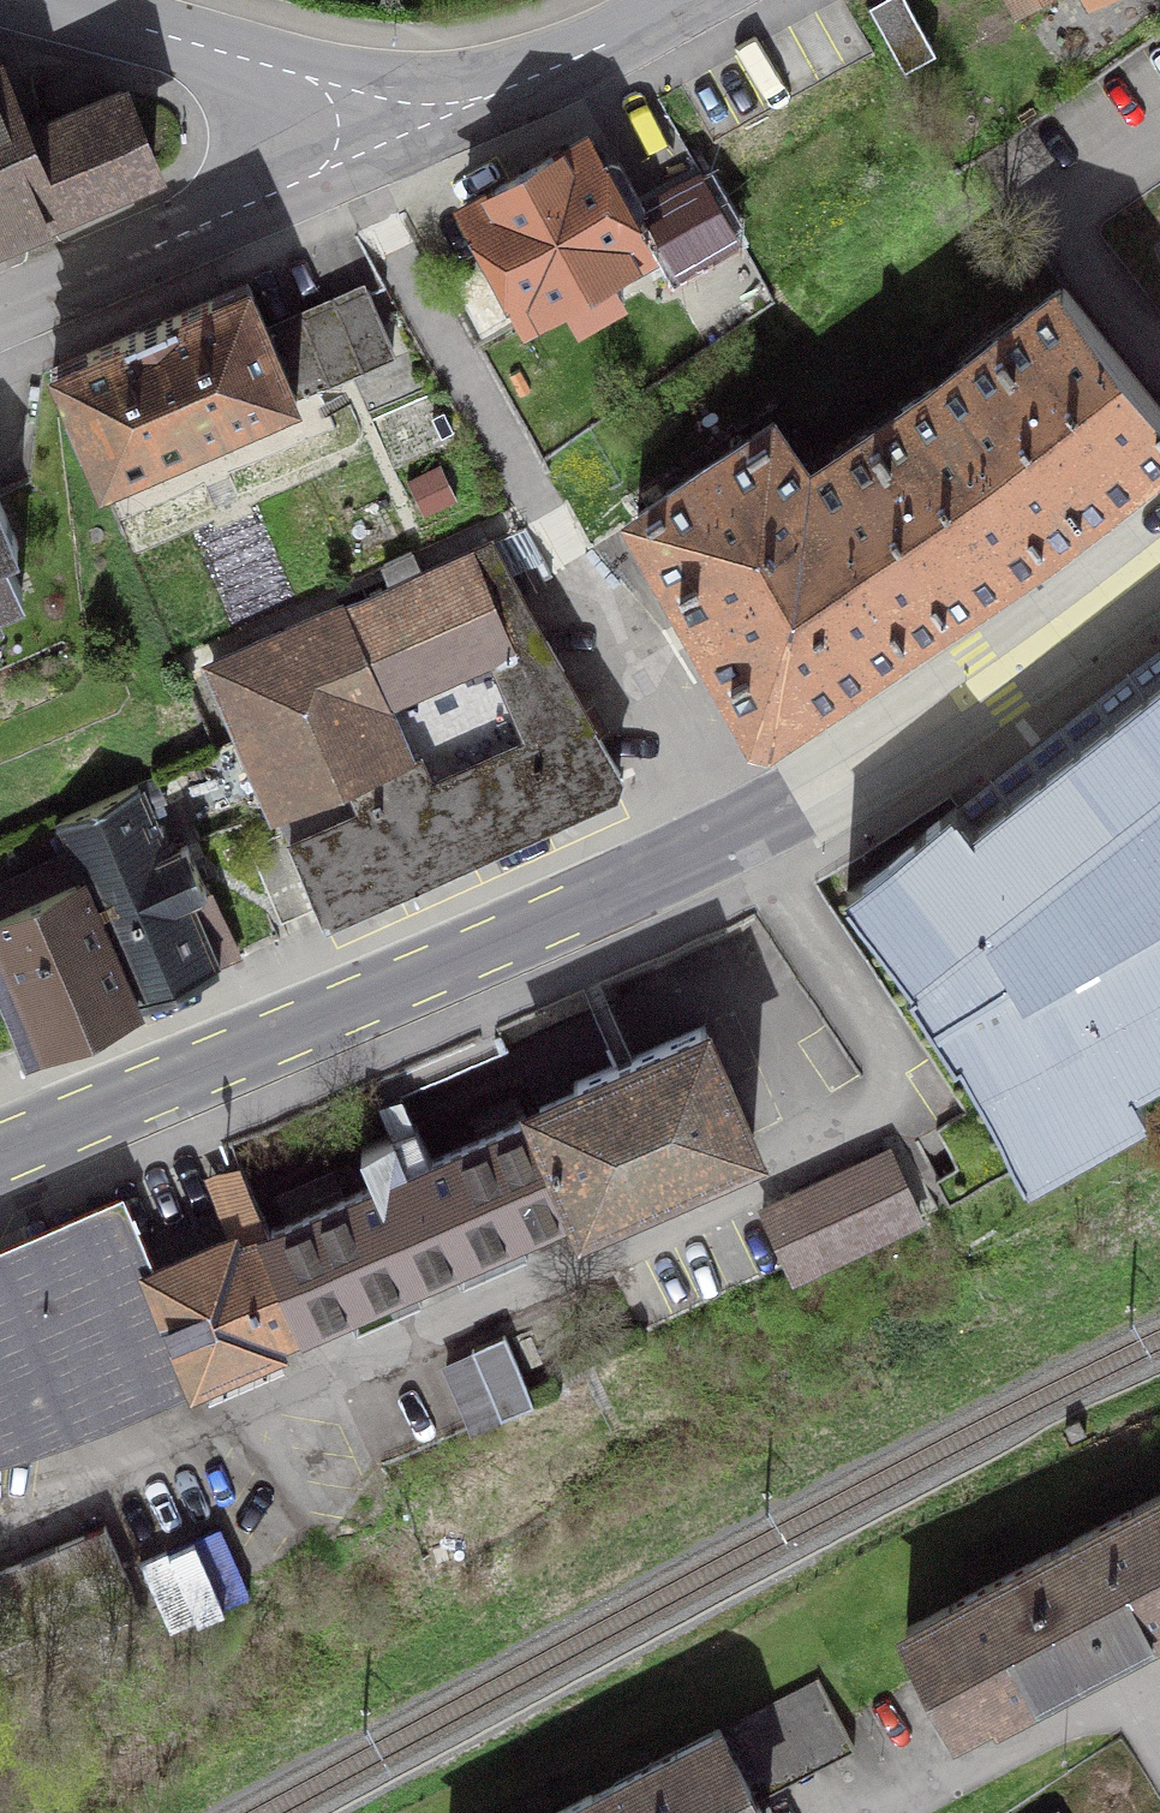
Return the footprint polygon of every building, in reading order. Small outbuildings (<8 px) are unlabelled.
[(935,51),(906,0),(880,0),(868,7),(904,69),(935,51)] [(154,169),(120,91),(22,133),(0,78),(0,236),(154,169)] [(647,245),(586,139),(464,207),(525,314),(565,291),(580,318),(622,294),(607,268),(647,245)] [(736,233),(703,174),(643,209),(678,267),(736,233)] [(101,479),(297,395),(270,334),(247,283),(52,368),(101,479)] [(935,386),(1046,539),(1159,448),(1159,409),(1063,286),(1046,300),(935,386)] [(368,290),(270,334),(297,395),(396,353),(368,290)] [(837,463),(812,479),(907,631),(1046,539),(935,386),(833,456),(837,463)] [(772,722),(907,631),(812,479),(773,422),(638,514),(753,718),(772,722)] [(22,589),(3,546),(16,540),(0,502),(0,598),(22,589)] [(488,542),(421,573),(412,552),(384,564),(394,585),(212,665),(285,835),(315,900),(323,920),(615,789),(619,773),(488,542)] [(846,892),(1024,1163),(1145,1096),(1131,1073),(1159,1056),(1159,650),(846,892)] [(55,821),(79,878),(135,1004),(220,966),(189,898),(206,890),(187,848),(169,855),(149,812),(167,803),(154,776),(55,821)] [(281,915),(315,900),(285,835),(251,850),(281,915)] [(79,878),(0,916),(0,993),(25,1054),(135,1004),(79,878)] [(539,1108),(542,1114),(579,1201),(581,1204),(619,1187),(623,1196),(753,1139),(704,1026),(573,1082),(577,1092),(539,1108)] [(307,1318),(579,1201),(542,1114),(526,1121),(517,1099),(469,1120),(478,1140),(431,1160),(415,1123),(361,1146),(377,1183),(343,1197),(331,1170),(273,1196),(284,1222),(268,1229),(307,1318)] [(919,1217),(888,1151),(762,1210),(792,1276),(919,1217)] [(146,1274),(188,1370),(307,1318),(268,1229),(252,1193),(219,1208),(231,1237),(146,1274)] [(146,1274),(134,1246),(0,1303),(0,1451),(188,1370),(146,1274)] [(499,1408),(501,1414),(534,1400),(505,1334),(472,1348),(475,1355),(447,1368),(470,1421),(499,1408)] [(1159,1612),(1159,1495),(907,1628),(956,1719),(1159,1612)] [(130,1588),(106,1525),(0,1565),(0,1637),(130,1588)] [(816,1680),(720,1730),(756,1798),(853,1747),(816,1680)] [(756,1798),(720,1730),(718,1726),(552,1812),(763,1812),(756,1798)]
